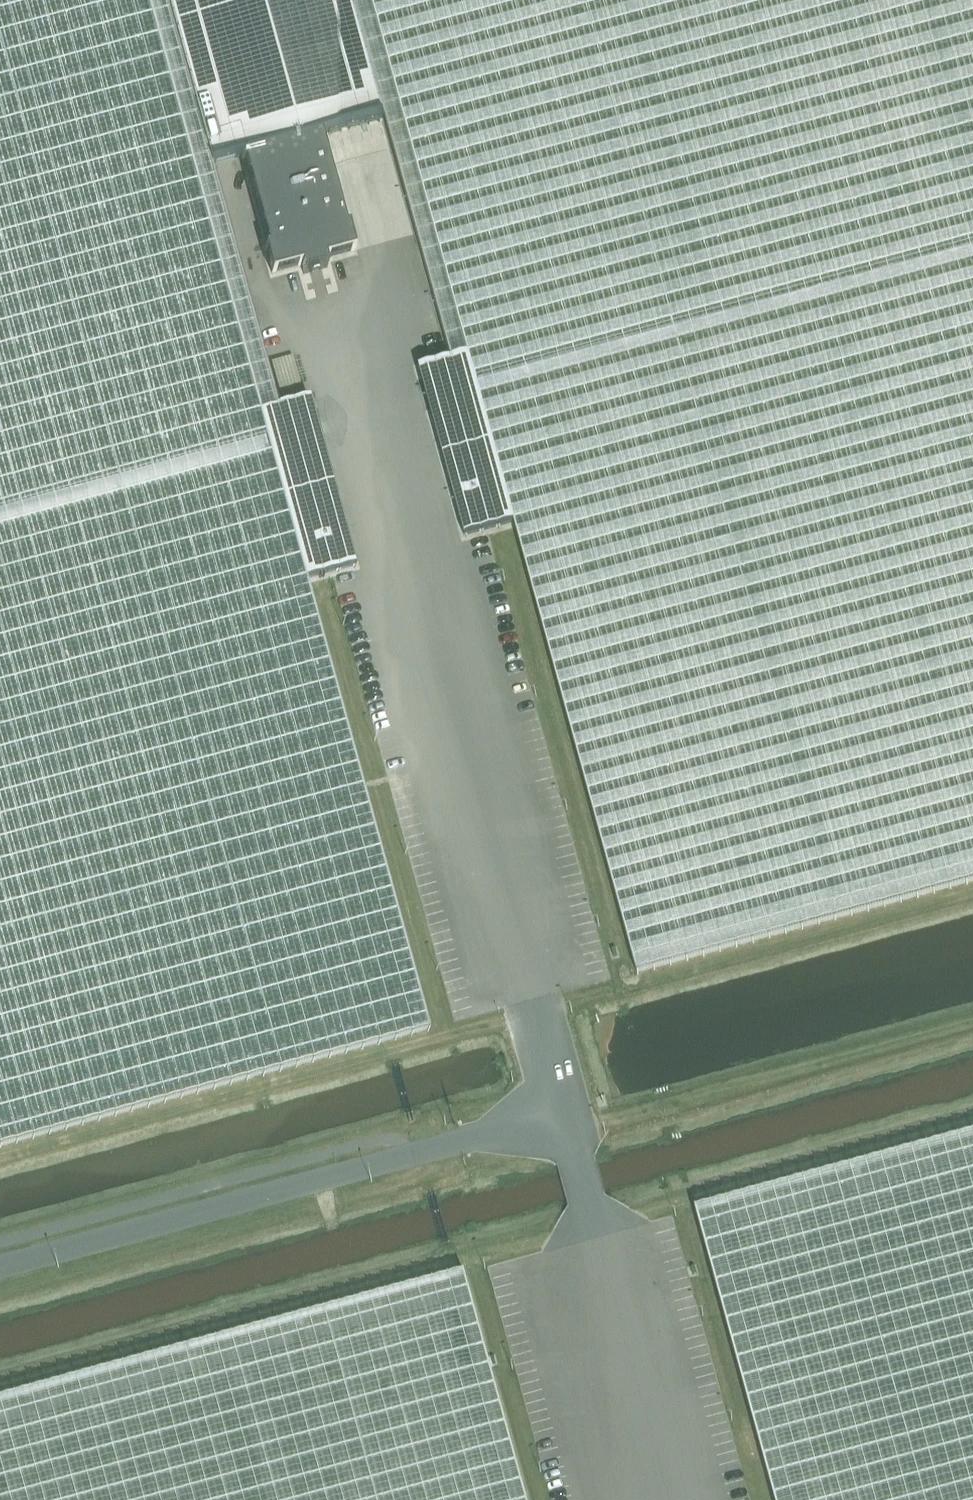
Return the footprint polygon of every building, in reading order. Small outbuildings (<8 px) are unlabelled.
[(428,1030),(305,580),(355,566),(309,398),(276,407),(210,166),(243,157),(267,247),(264,248),(271,274),(301,266),(303,274),(327,267),(324,259),(354,251),(347,226),(344,226),(319,136),(385,118),(451,359),(418,368),(464,537),(513,524),(636,973),(972,881),(972,0),(0,0),(0,1146),(428,1030)] [(695,1210),(774,1499),(972,1499),(972,1134),(695,1210)] [(527,1260),(504,1260),(504,1283),(527,1282),(527,1260)] [(464,1273),(0,1400),(0,1499),(526,1499),(464,1273)]
